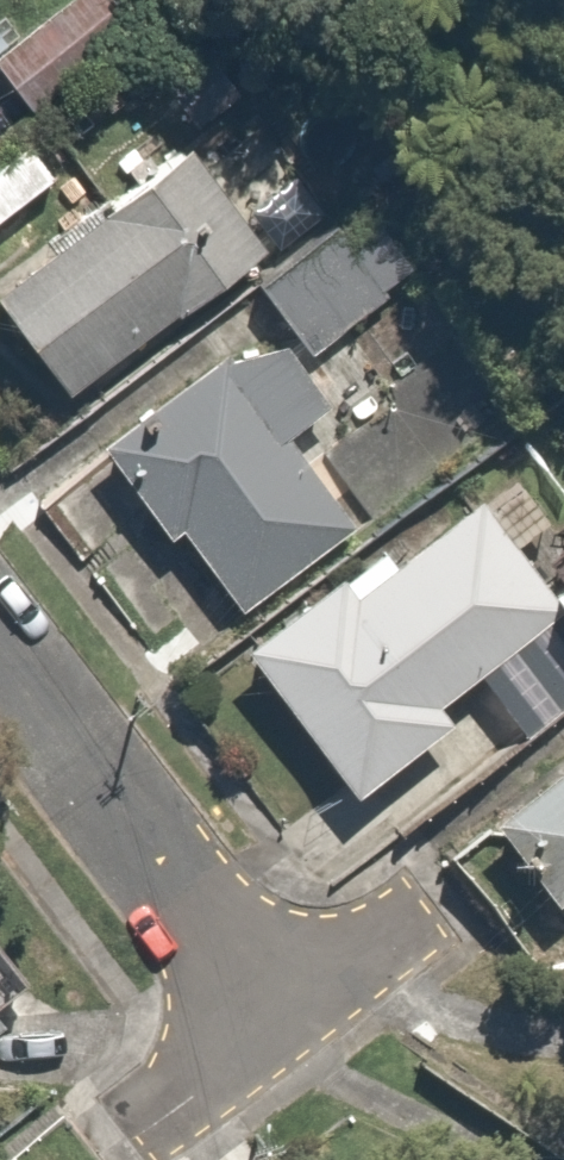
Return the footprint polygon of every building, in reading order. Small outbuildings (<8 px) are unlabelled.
[(62,0),(57,0),(0,49),(0,82),(33,120),(108,54),(62,0)] [(200,153),(0,295),(0,304),(69,402),(274,257),(200,153)] [(0,181),(0,228),(64,186),(43,153),(0,181)] [(358,215),(262,290),(318,361),(414,286),(358,215)] [(274,329),(105,445),(181,554),(191,547),(237,615),(362,529),(298,436),(332,413),(274,329)] [(389,551),(255,652),(367,800),(458,732),(439,705),(479,675),(537,631),(563,611),(563,599),(563,598),(490,500),(401,567),(389,551)] [(479,675),(530,743),(563,717),(563,667),(537,631),(479,675)] [(497,830),(563,912),(563,775),(497,830)]
